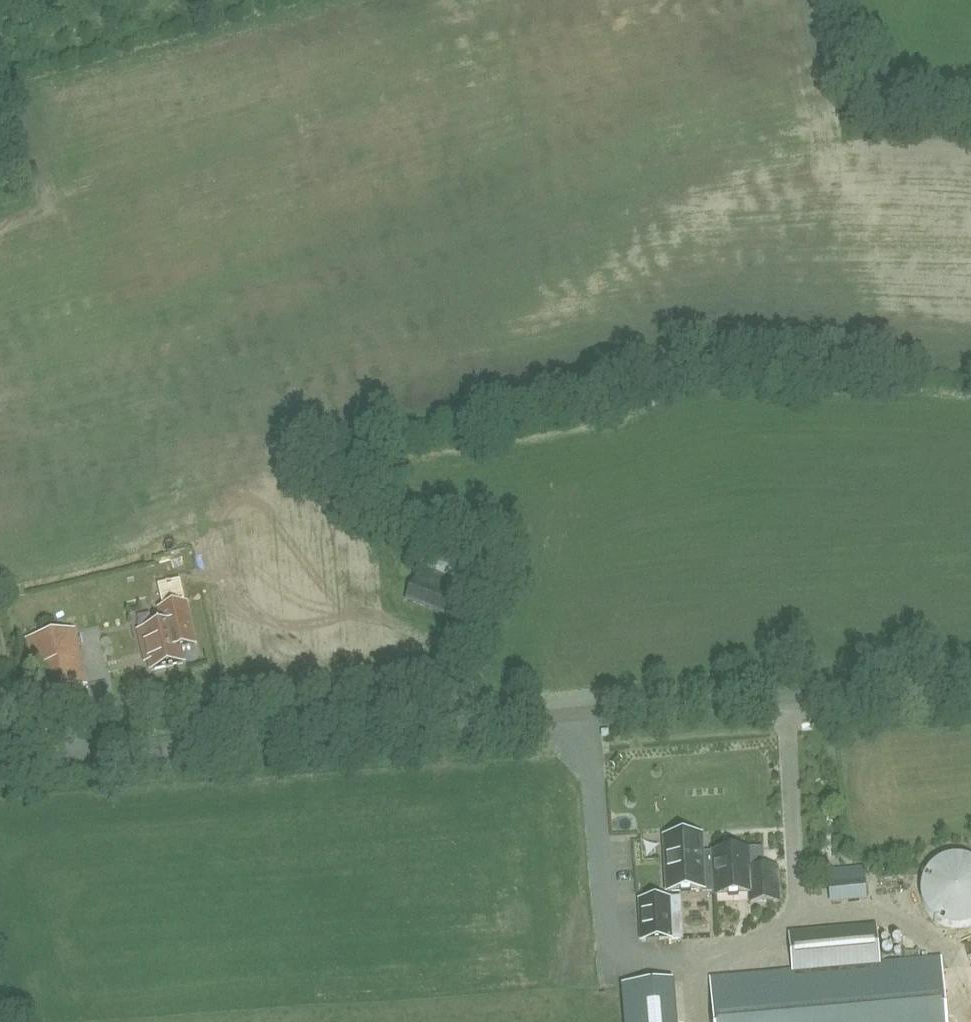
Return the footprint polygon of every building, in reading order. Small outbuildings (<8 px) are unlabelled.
[(422,567),(470,583),(473,573),(426,557),(422,567)] [(181,649),(195,646),(185,604),(160,610),(164,626),(139,632),(145,663),(149,662),(151,670),(184,663),(181,649)] [(86,685),(73,629),(27,640),(33,667),(36,666),(43,695),(86,685)] [(38,735),(66,729),(59,696),(32,703),(33,710),(38,735)] [(717,889),(715,856),(701,857),(700,836),(665,837),(668,891),(703,889),(717,889)] [(715,852),(715,856),(717,889),(717,895),(750,893),(751,902),(777,901),(776,869),(748,869),(747,851),(715,852)] [(831,902),(866,899),(864,878),(829,882),(831,902)] [(640,901),(642,941),(682,939),(681,912),(671,913),(670,899),(640,901)] [(940,959),(879,964),(876,926),(790,933),(793,971),(711,978),(715,1021),(945,1021),(940,959)] [(671,982),(623,986),(626,1021),(675,1021),(671,982)]
